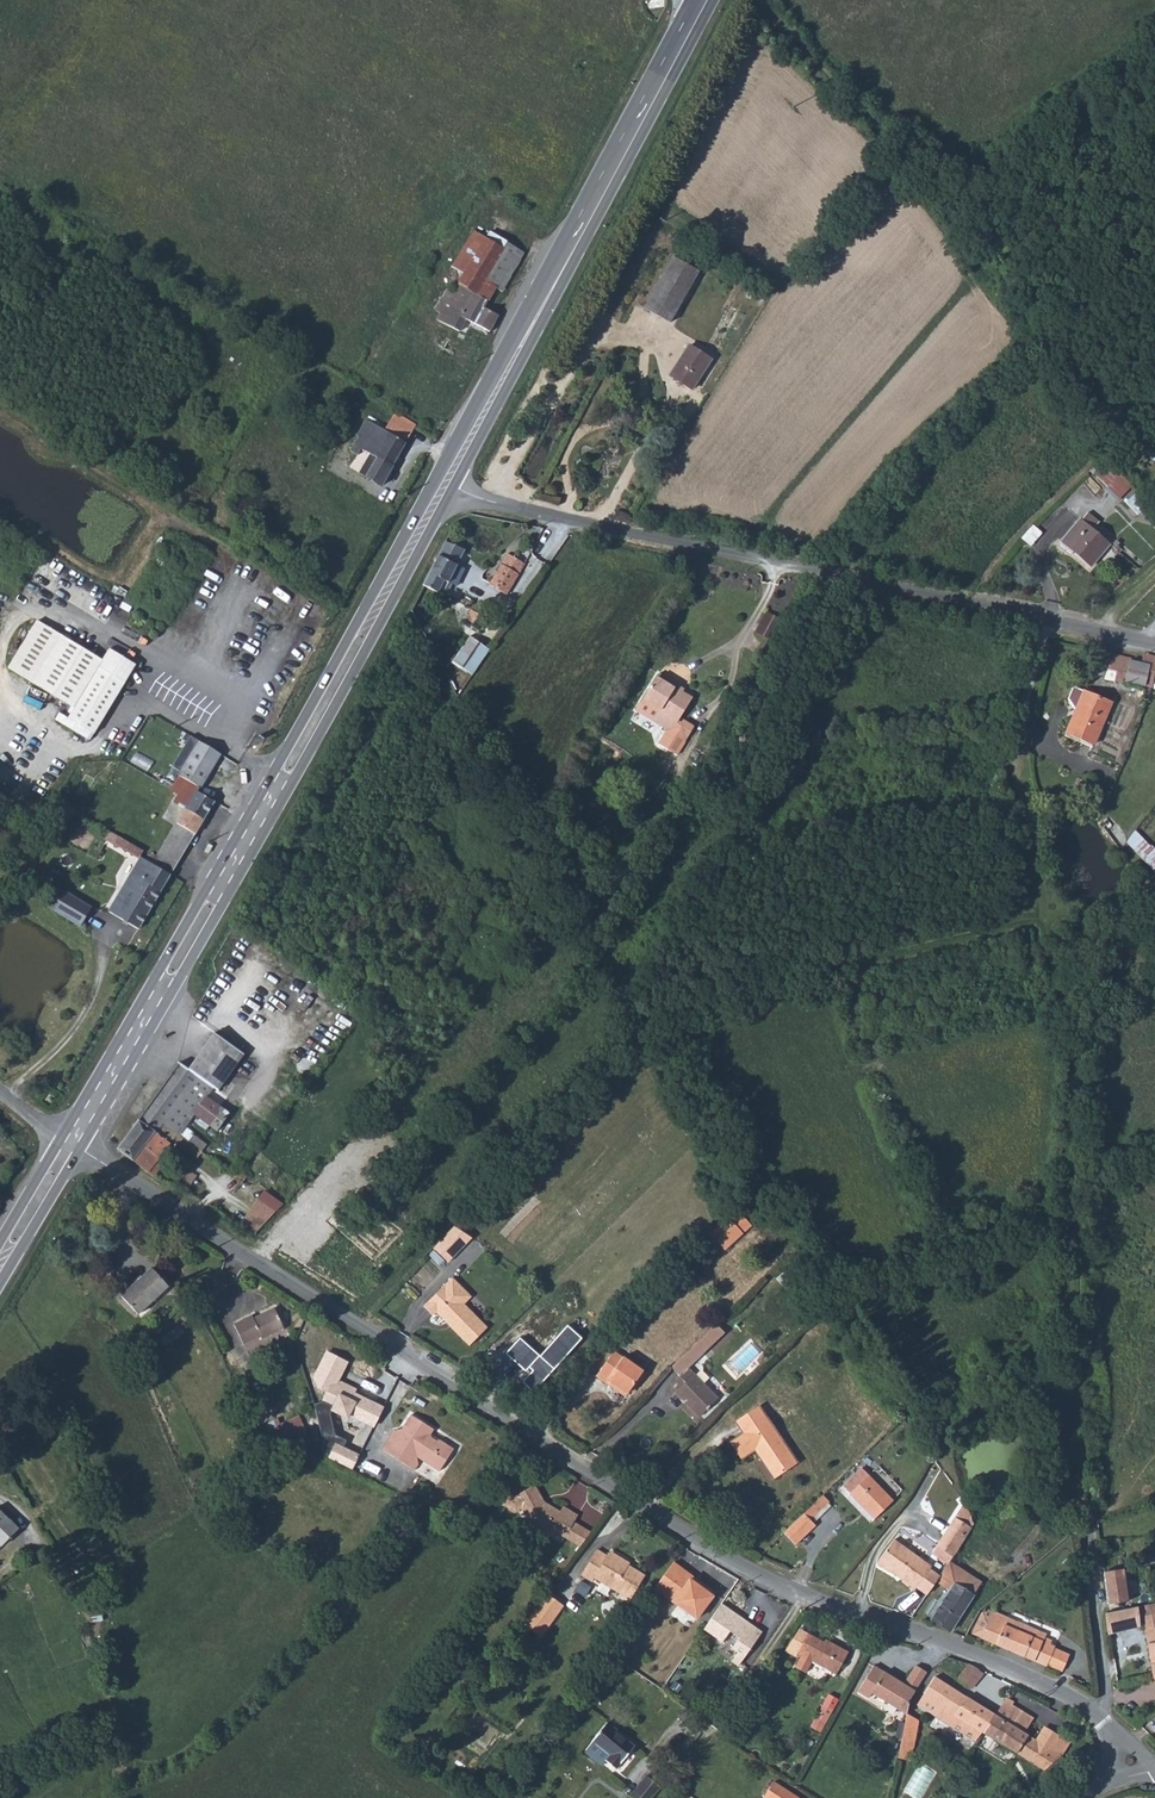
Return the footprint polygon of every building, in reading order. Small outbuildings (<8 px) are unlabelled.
[(520,246),(484,226),(477,237),(498,249),(485,272),(494,278),(501,281),(520,246)] [(477,237),(467,231),(449,262),(460,269),(452,283),(481,299),(494,278),(485,272),(498,249),(477,237)] [(661,270),(634,307),(654,320),(680,282),(661,270)] [(481,299),(452,283),(444,278),(431,301),(439,306),(436,311),(458,324),(465,312),(489,326),(498,309),(481,299)] [(711,362),(689,347),(670,377),(692,391),(711,362)] [(394,411),(385,427),(377,423),(367,440),(359,435),(352,447),(361,452),(363,448),(378,456),(367,474),(383,483),(417,425),(394,411)] [(367,440),(377,423),(367,417),(357,434),(359,435),(367,440)] [(1108,462),(1097,474),(1122,498),(1133,486),(1108,462)] [(1104,567),(1079,541),(1061,558),(1089,584),(1104,567)] [(466,557),(455,550),(447,565),(458,570),(466,557)] [(443,562),(421,604),(436,611),(443,599),(447,601),(462,572),(458,570),(447,565),(443,562)] [(509,571),(492,600),(510,610),(527,582),(509,571)] [(469,607),(469,608),(461,605),(457,612),(476,622),(481,613),(469,607)] [(98,659),(101,654),(63,631),(36,616),(8,664),(75,703),(70,712),(92,726),(124,675),(98,659)] [(480,635),(471,630),(468,636),(476,641),(480,635)] [(465,640),(459,650),(466,655),(473,646),(465,640)] [(466,655),(450,680),(462,690),(479,664),(466,655)] [(479,664),(462,690),(469,694),(487,669),(479,664)] [(1149,668),(1136,666),(1135,673),(1138,673),(1135,691),(1145,693),(1149,668)] [(1124,671),(1110,668),(1108,680),(1115,682),(1113,694),(1152,702),(1154,695),(1145,693),(1135,691),(1126,690),(1127,684),(1122,683),(1124,671)] [(1149,668),(1145,693),(1154,695),(1154,690),(1154,669),(1149,668)] [(1135,673),(1124,671),(1122,683),(1127,684),(1126,690),(1135,691),(1138,673),(1135,673)] [(683,705),(667,696),(669,692),(658,685),(640,714),(642,722),(654,729),(653,732),(667,741),(658,755),(676,766),(693,738),(683,732),(681,736),(676,733),(691,710),(683,705)] [(685,701),(669,692),(667,696),(683,705),(685,701)] [(1110,716),(1083,705),(1075,726),(1079,728),(1071,748),(1094,757),(1110,716)] [(1075,726),(1067,746),(1071,748),(1079,728),(1075,726)] [(201,736),(193,731),(185,743),(193,748),(201,736)] [(223,747),(201,736),(193,748),(177,774),(199,787),(223,747)] [(199,787),(177,774),(175,778),(167,773),(164,778),(180,787),(175,796),(188,804),(181,816),(199,826),(217,797),(199,787)] [(179,818),(164,844),(155,838),(147,851),(175,867),(199,826),(181,816),(179,818)] [(149,842),(114,821),(110,828),(144,849),(149,842)] [(1139,831),(1128,841),(1154,869),(1154,848),(1139,831)] [(147,851),(144,849),(108,908),(108,910),(139,928),(175,867),(147,851)] [(78,923),(89,906),(63,890),(53,908),(78,923)] [(212,1049),(187,1084),(179,1078),(139,1132),(154,1143),(160,1135),(175,1146),(177,1148),(193,1127),(204,1111),(211,1100),(237,1065),(212,1049)] [(237,1065),(211,1100),(217,1105),(242,1070),(237,1065)] [(204,1111),(193,1127),(206,1136),(217,1120),(204,1111)] [(154,1143),(139,1132),(118,1160),(149,1183),(175,1146),(160,1135),(154,1143)] [(197,1167),(185,1158),(179,1165),(192,1175),(197,1167)] [(219,1185),(205,1175),(200,1181),(214,1191),(219,1185)] [(193,1190),(187,1185),(182,1192),(188,1197),(193,1190)] [(739,1209),(712,1235),(721,1243),(737,1227),(749,1240),(758,1230),(739,1209)] [(239,1239),(252,1247),(273,1225),(254,1214),(239,1239)] [(435,1248),(450,1263),(473,1239),(458,1224),(435,1248)] [(737,1227),(721,1243),(733,1256),(749,1240),(737,1227)] [(149,1284),(119,1311),(136,1330),(165,1302),(149,1284)] [(481,1339),(459,1316),(462,1313),(462,1305),(450,1291),(422,1320),(430,1327),(436,1321),(440,1325),(445,1330),(448,1327),(452,1332),(446,1338),(464,1356),(481,1339)] [(273,1323),(253,1332),(252,1330),(233,1338),(242,1357),(264,1347),(266,1349),(282,1341),(273,1323)] [(583,1337),(568,1323),(539,1355),(518,1337),(505,1352),(526,1371),(529,1368),(544,1381),(583,1337)] [(445,1330),(440,1325),(437,1329),(446,1338),(452,1332),(448,1327),(445,1330)] [(711,1331),(668,1375),(679,1385),(686,1378),(721,1342),(711,1331)] [(351,1414),(375,1426),(386,1404),(359,1391),(360,1387),(345,1380),(354,1360),(326,1347),(311,1378),(316,1388),(325,1392),(322,1402),(313,1405),(327,1449),(332,1451),(330,1457),(352,1465),(356,1455),(341,1449),(346,1439),(337,1435),(332,1411),(348,1418),(351,1414)] [(638,1381),(610,1362),(592,1388),(605,1396),(607,1392),(623,1402),(638,1381)] [(715,1408),(686,1378),(679,1385),(670,1393),(678,1401),(675,1404),(696,1426),(715,1408)] [(300,1413),(273,1425),(282,1447),(310,1435),(300,1413)] [(790,1470),(754,1417),(733,1431),(739,1442),(726,1450),(737,1466),(750,1457),(768,1485),(790,1470)] [(433,1436),(412,1424),(404,1439),(395,1440),(384,1459),(416,1479),(421,1470),(418,1468),(420,1466),(441,1478),(454,1456),(441,1448),(435,1449),(431,1446),(433,1436)] [(883,1509),(852,1478),(843,1487),(843,1504),(865,1526),(883,1509)] [(546,1515),(537,1496),(516,1506),(521,1517),(526,1528),(549,1544),(554,1544),(562,1549),(573,1535),(578,1528),(564,1519),(561,1525),(546,1515)] [(521,1517),(516,1506),(504,1500),(498,1512),(514,1520),(521,1517)] [(810,1501),(791,1520),(801,1529),(819,1510),(810,1501)] [(949,1502),(941,1520),(960,1530),(961,1528),(949,1502)] [(0,1510),(0,1538),(12,1545),(24,1523),(0,1510)] [(791,1520),(772,1539),(784,1551),(804,1531),(801,1529),(791,1520)] [(958,1534),(960,1530),(941,1520),(927,1550),(934,1554),(931,1562),(942,1568),(944,1563),(958,1534)] [(970,1539),(958,1534),(944,1563),(957,1568),(970,1539)] [(573,1535),(562,1549),(576,1559),(587,1545),(573,1535)] [(925,1574),(884,1553),(871,1577),(913,1597),(925,1574)] [(608,1567),(596,1559),(579,1584),(590,1591),(593,1587),(626,1607),(640,1585),(623,1574),(625,1570),(611,1562),(608,1567)] [(673,1562),(654,1590),(697,1620),(716,1594),(692,1579),(695,1575),(673,1562)] [(1123,1571),(1104,1575),(1108,1604),(1128,1601),(1123,1571)] [(972,1586),(940,1572),(930,1595),(944,1603),(933,1632),(948,1638),(951,1637),(972,1586)] [(721,1603),(703,1630),(723,1644),(730,1631),(739,1637),(732,1649),(737,1653),(731,1662),(740,1668),(762,1631),(721,1603)] [(559,1616),(543,1604),(528,1623),(545,1635),(559,1616)] [(1142,1627),(1139,1610),(1136,1612),(1138,1633),(1146,1632),(1154,1665),(1154,1623),(1142,1627)] [(1136,1612),(1106,1616),(1107,1638),(1132,1634),(1138,1633),(1136,1612)] [(998,1613),(986,1615),(975,1635),(1027,1662),(1036,1643),(1021,1635),(1024,1627),(998,1613)] [(545,1635),(528,1623),(514,1642),(531,1655),(545,1635)] [(1040,1636),(1024,1627),(1021,1635),(1036,1643),(1040,1636)] [(849,1659),(831,1648),(829,1652),(810,1641),(799,1661),(836,1682),(849,1659)] [(1057,1653),(1036,1643),(1027,1662),(1049,1672),(1050,1671),(1056,1655),(1057,1653)] [(1070,1661),(1056,1655),(1050,1671),(1063,1677),(1070,1661)] [(919,1673),(906,1694),(877,1674),(862,1699),(881,1712),(885,1708),(911,1724),(915,1710),(933,1681),(919,1673)] [(982,1682),(975,1679),(971,1691),(978,1694),(982,1682)] [(1000,1727),(942,1688),(924,1714),(943,1727),(949,1718),(962,1727),(988,1745),(1000,1727)] [(823,1732),(836,1709),(825,1703),(812,1726),(823,1732)] [(988,1745),(1053,1789),(1063,1771),(1039,1755),(1026,1746),(1035,1732),(1008,1714),(1000,1727),(988,1745)] [(621,1737),(607,1727),(592,1749),(608,1762),(603,1767),(615,1776),(629,1757),(615,1746),(621,1737)] [(981,1755),(988,1745),(962,1727),(955,1737),(981,1755)] [(1039,1755),(1063,1771),(1071,1758),(1047,1742),(1039,1755)] [(1063,1771),(1053,1789),(1058,1792),(1067,1773),(1063,1771)] [(630,1797),(652,1797),(654,1796),(640,1785),(630,1797)] [(768,1788),(763,1797),(786,1797),(768,1788)]
